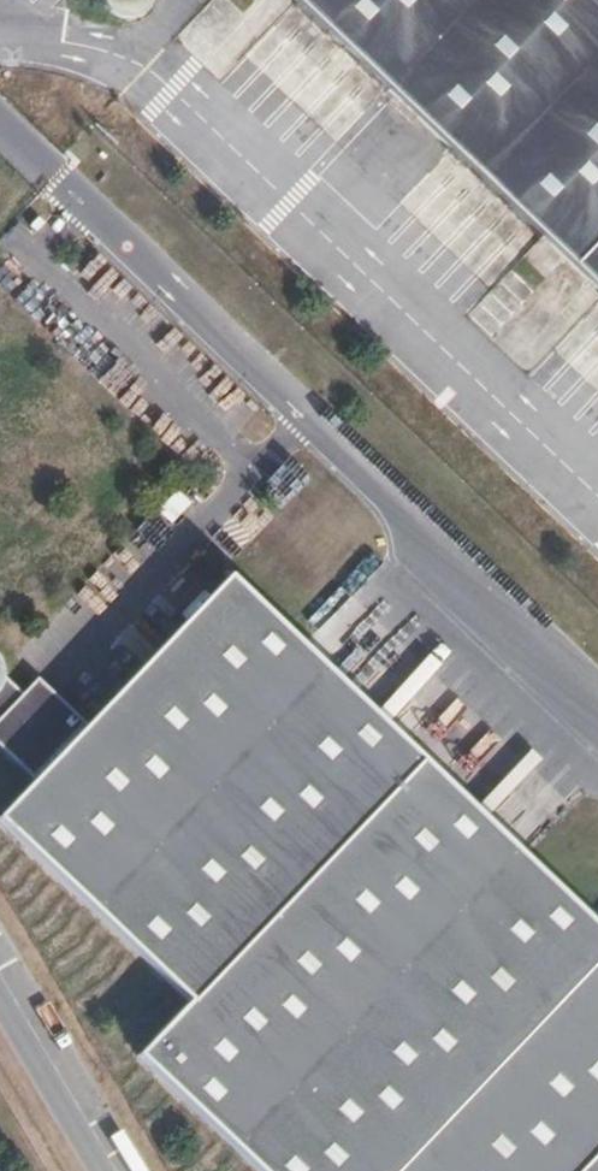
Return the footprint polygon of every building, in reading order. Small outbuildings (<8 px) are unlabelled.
[(104,5),(111,12),(119,17),(129,18),(141,17),(148,9),(153,0),(103,0),(104,5)] [(597,293),(597,0),(300,0),(597,293)] [(37,784),(0,822),(0,823),(63,883),(191,1006),(139,1059),(257,1170),(597,1170),(597,930),(230,580),(89,729),(41,683),(25,698),(5,679),(5,672),(2,665),(0,663),(0,749),(37,784)]
